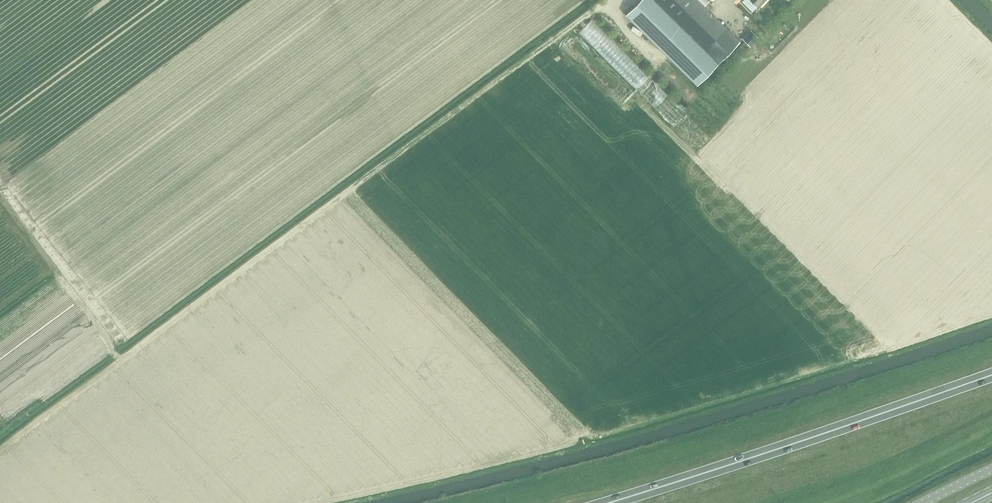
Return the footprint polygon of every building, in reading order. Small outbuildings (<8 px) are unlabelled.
[(625,14),(697,84),(719,62),(656,0),(639,0),(625,14)] [(699,0),(656,0),(719,62),(740,40),(699,0)] [(751,29),(743,38),(744,39),(750,45),(751,45),(759,37),(758,36),(752,30),(751,29)]
